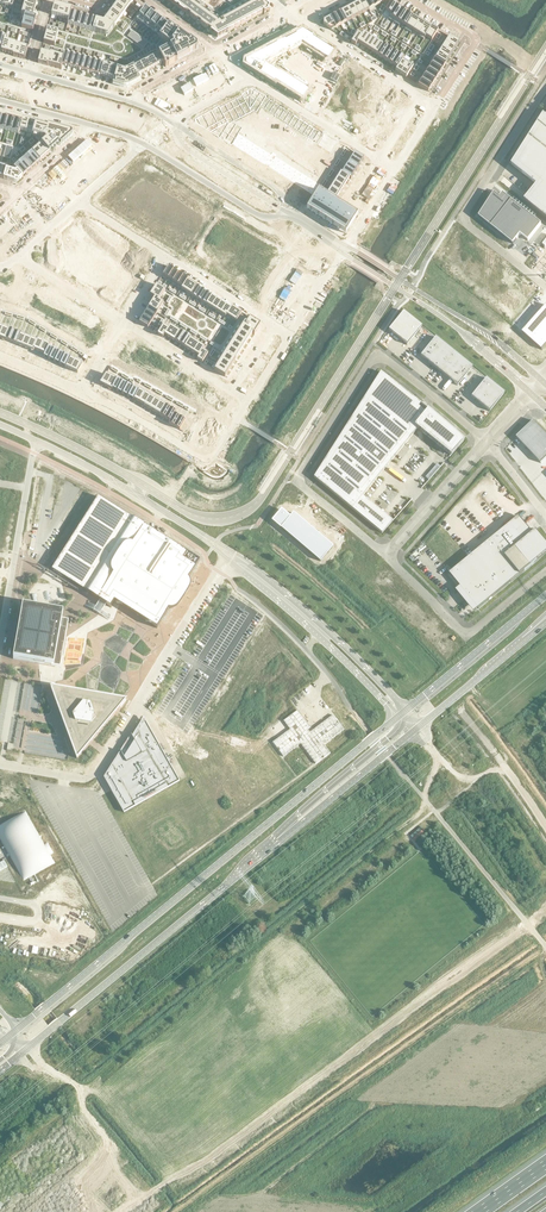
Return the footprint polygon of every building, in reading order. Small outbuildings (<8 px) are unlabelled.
[(117,4),(126,11),(130,6),(122,0),(120,0),(117,4)] [(217,37),(269,9),(269,7),(260,0),(246,0),(224,12),(222,20),(218,23),(188,0),(166,0),(217,37)] [(358,3),(363,13),(369,10),(363,0),(358,3)] [(369,10),(374,7),(370,0),(363,0),(369,10)] [(392,1),(385,11),(391,14),(389,16),(390,16),(397,4),(392,1)] [(54,3),(51,15),(57,16),(61,5),(54,3)] [(358,3),(352,6),(358,16),(363,13),(358,3)] [(117,4),(113,9),(122,16),(126,11),(117,4)] [(397,4),(390,16),(395,20),(402,10),(396,6),(398,5),(397,4)] [(61,5),(57,16),(63,18),(66,7),(61,5)] [(352,6),(346,9),(352,19),(358,16),(352,6)] [(66,7),(63,18),(69,20),(71,13),(73,8),(66,7)] [(145,8),(136,19),(143,24),(151,13),(151,12),(145,8)] [(109,14),(118,21),(122,16),(113,9),(111,11),(110,11),(109,12),(109,14)] [(346,9),(341,12),(346,22),(352,19),(346,9)] [(402,10),(395,20),(401,23),(407,13),(405,12),(404,10),(403,10),(402,10)] [(341,12),(335,15),(341,25),(346,22),(341,12)] [(69,20),(68,24),(74,26),(77,15),(71,13),(69,20)] [(151,13),(143,24),(148,28),(157,17),(156,17),(157,17),(151,13)] [(407,13),(401,23),(406,27),(412,17),(410,15),(410,14),(409,13),(407,13)] [(77,15),(74,26),(80,27),(83,16),(82,15),(81,14),(80,15),(77,15)] [(109,14),(105,20),(114,26),(118,21),(109,14)] [(25,15),(23,21),(35,24),(36,18),(33,17),(25,15)] [(330,18),(336,28),(341,25),(335,15),(333,16),(331,16),(330,18)] [(83,16),(80,27),(86,29),(90,18),(89,18),(88,16),(87,16),(86,17),(83,16)] [(157,17),(148,28),(154,32),(162,21),(157,17)] [(412,17),(406,27),(412,31),(418,20),(416,19),(416,17),(414,17),(413,17),(412,17)] [(90,18),(86,29),(93,31),(96,20),(90,18)] [(323,21),(323,25),(331,30),(336,28),(330,18),(323,21)] [(96,20),(93,31),(106,34),(110,29),(112,30),(114,26),(105,20),(104,22),(96,20)] [(418,20),(412,31),(418,34),(424,24),(422,23),(422,21),(420,20),(419,21),(418,20)] [(23,21),(22,27),(33,30),(35,24),(23,21)] [(162,21),(154,32),(160,37),(168,25),(162,21)] [(424,24),(418,34),(424,38),(431,27),(430,28),(424,24)] [(159,53),(159,54),(164,63),(163,63),(166,67),(194,52),(195,45),(168,26),(168,25),(160,37),(159,38),(160,38),(172,47),(159,53)] [(431,27),(424,38),(425,37),(431,41),(438,30),(437,30),(431,27)] [(244,62),(244,64),(275,83),(275,82),(303,100),(308,91),(280,73),(279,74),(266,65),(264,63),(289,49),(289,50),(302,44),(328,60),(333,51),(313,38),(313,37),(302,30),(244,62)] [(357,33),(351,43),(355,45),(363,33),(361,36),(357,33)] [(363,33),(355,45),(355,46),(357,43),(361,45),(367,35),(363,33)] [(367,35),(361,45),(365,47),(371,38),(367,35)] [(449,36),(446,42),(456,48),(460,42),(449,36)] [(371,38),(365,47),(369,50),(375,40),(371,38)] [(375,40),(369,50),(373,52),(379,43),(375,40)] [(440,46),(442,47),(452,54),(456,48),(446,42),(443,40),(440,46)] [(2,48),(1,52),(7,53),(10,42),(5,41),(4,41),(2,48)] [(10,42),(7,53),(7,54),(13,55),(16,45),(16,44),(10,42)] [(379,43),(373,52),(377,55),(383,45),(379,43)] [(13,55),(12,56),(13,56),(18,58),(18,57),(19,57),(22,46),(16,45),(13,55)] [(383,45),(377,55),(382,58),(388,48),(383,45)] [(22,46),(19,57),(19,58),(24,59),(25,59),(28,48),(22,46)] [(442,47),(439,53),(449,59),(452,54),(442,47)] [(388,48),(382,58),(384,60),(385,61),(387,61),(393,51),(388,48)] [(157,50),(151,54),(157,66),(159,65),(160,65),(161,64),(163,63),(164,63),(159,54),(159,53),(157,50)] [(333,51),(327,62),(332,65),(338,55),(338,54),(337,52),(336,53),(333,51)] [(393,51),(387,61),(389,63),(390,64),(392,64),(392,65),(398,55),(393,51)] [(439,53),(435,58),(445,64),(449,59),(439,53)] [(64,57),(62,65),(65,66),(66,67),(67,66),(67,67),(70,55),(65,54),(64,57)] [(151,54),(144,57),(151,69),(157,66),(151,54)] [(70,55),(67,67),(73,68),(76,57),(70,55)] [(342,56),(340,56),(338,55),(332,65),(336,68),(343,58),(343,57),(342,56)] [(398,55),(392,65),(397,68),(403,59),(404,58),(398,55)] [(76,57),(73,68),(78,70),(81,58),(76,57)] [(144,57),(138,61),(145,73),(147,72),(148,71),(149,71),(151,69),(144,57)] [(81,58),(78,70),(79,70),(80,71),(81,70),(84,71),(87,60),(81,58)] [(347,59),(345,59),(343,58),(336,68),(341,72),(348,61),(347,60),(347,59)] [(435,58),(432,63),(442,70),(445,64),(435,58)] [(397,68),(395,71),(400,74),(408,62),(403,59),(397,68)] [(87,60),(84,71),(86,72),(88,73),(89,73),(92,61),(87,60)] [(92,61),(89,73),(95,74),(98,63),(92,61)] [(138,61),(131,64),(133,67),(138,76),(145,73),(138,61)] [(352,62),(350,62),(348,61),(341,72),(346,74),(346,75),(353,64),(352,63),(352,62)] [(103,65),(100,76),(107,78),(111,64),(104,62),(103,64),(103,65)] [(408,62),(400,74),(406,78),(414,65),(408,62)] [(98,63),(95,74),(97,75),(99,76),(100,76),(103,65),(103,64),(98,63)] [(432,63),(428,69),(438,75),(440,73),(441,73),(442,72),(442,70),(432,63)] [(111,64),(107,78),(114,80),(117,69),(118,66),(111,64)] [(346,74),(346,75),(351,78),(357,67),(353,64),(346,75),(346,74)] [(114,80),(113,84),(123,87),(124,87),(125,87),(126,87),(127,87),(128,87),(129,87),(129,86),(130,86),(141,80),(138,76),(133,67),(127,71),(124,71),(117,69),(114,80)] [(357,67),(351,78),(355,81),(362,70),(357,67)] [(428,69),(425,74),(435,81),(436,78),(438,78),(439,77),(438,76),(438,75),(428,69)] [(362,70),(355,81),(360,84),(367,74),(362,70)] [(372,77),(367,74),(360,84),(365,88),(366,86),(372,77)] [(425,74),(422,80),(432,86),(435,81),(425,74)] [(366,86),(371,89),(378,78),(373,75),(372,76),(372,77),(366,86)] [(376,92),(383,82),(378,78),(371,89),(376,92)] [(419,78),(415,84),(428,92),(430,89),(431,89),(432,88),(431,86),(432,86),(422,80),(419,78)] [(195,119),(195,122),(200,126),(206,129),(210,132),(222,140),(231,145),(232,144),(239,149),(240,151),(242,151),(245,153),(246,154),(247,154),(250,156),(251,157),(252,158),(256,160),(256,161),(258,161),(264,165),(265,164),(269,167),(268,167),(269,167),(270,168),(270,169),(271,169),(273,170),(273,171),(274,171),(275,172),(276,172),(279,174),(281,175),(281,176),(281,175),(284,177),(284,178),(284,177),(285,178),(286,179),(287,179),(289,181),(290,181),(291,181),(296,184),(305,190),(312,195),(316,189),(319,184),(276,157),(277,155),(276,155),(272,152),(271,154),(268,153),(239,134),(242,128),(233,122),(253,111),(256,112),(260,107),(260,106),(288,124),(289,124),(288,125),(301,133),(308,138),(308,137),(328,149),(329,148),(338,155),(344,146),(334,139),(333,140),(326,136),(325,135),(324,134),(321,133),(321,131),(319,131),(314,128),(295,116),(294,116),(295,116),(285,109),(282,108),(282,107),(280,106),(278,105),(277,104),(275,103),(273,102),(272,101),(271,100),(266,97),(266,96),(252,87),(247,90),(241,94),(242,95),(238,97),(227,103),(220,107),(219,106),(215,108),(210,110),(208,112),(208,111),(202,115),(195,119)] [(311,87),(304,97),(309,100),(315,90),(311,87)] [(405,95),(394,88),(391,93),(401,100),(405,95)] [(315,90),(309,100),(313,103),(320,92),(315,90)] [(324,96),(324,95),(320,92),(313,103),(317,105),(323,96),(324,96)] [(388,98),(398,105),(401,100),(391,93),(388,98)] [(317,106),(319,107),(321,110),(328,98),(323,96),(317,105),(317,106)] [(321,110),(324,110),(326,112),(333,101),(328,98),(321,110)] [(398,107),(398,106),(398,105),(388,98),(384,103),(395,110),(397,108),(398,107)] [(330,116),(337,104),(333,101),(326,112),(328,113),(330,116)] [(395,113),(395,111),(395,110),(384,103),(381,109),(392,115),(393,113),(395,113)] [(330,116),(333,116),(335,117),(342,107),(337,104),(330,116)] [(339,122),(346,110),(342,107),(335,117),(337,119),(339,122)] [(392,118),(391,116),(392,115),(381,109),(378,114),(389,121),(390,118),(392,118)] [(339,122),(342,122),(344,123),(351,113),(346,110),(339,122)] [(353,119),(355,116),(351,113),(344,123),(348,126),(349,126),(353,119)] [(389,123),(388,121),(389,121),(378,114),(375,119),(385,126),(387,123),(389,123)] [(544,114),(512,165),(537,185),(524,201),(545,218),(545,116),(544,114)] [(0,128),(0,129),(6,131),(9,119),(9,118),(7,117),(7,119),(3,118),(0,128)] [(15,121),(12,132),(19,134),(23,118),(22,121),(20,120),(19,122),(15,121)] [(23,118),(19,134),(20,130),(26,132),(29,120),(23,118)] [(9,119),(6,131),(12,132),(15,121),(16,119),(14,119),(13,121),(13,120),(12,119),(11,119),(10,120),(9,119)] [(353,119),(349,126),(348,126),(346,129),(351,132),(358,122),(353,119)] [(385,128),(385,126),(375,119),(371,124),(372,125),(382,131),(384,128),(385,128)] [(29,120),(26,132),(32,134),(35,124),(36,122),(29,120)] [(32,134),(32,135),(34,135),(49,153),(59,144),(61,145),(72,136),(72,135),(72,134),(73,134),(72,134),(72,133),(72,132),(71,132),(48,125),(47,127),(35,124),(32,134)] [(372,125),(369,129),(380,136),(383,131),(382,131),(372,125)] [(366,134),(377,141),(380,136),(369,129),(366,134)] [(363,139),(374,146),(377,141),(366,134),(363,139)] [(41,144),(37,148),(45,157),(47,155),(48,155),(49,153),(50,153),(41,144)] [(37,148),(32,152),(40,161),(42,159),(44,159),(45,157),(37,148)] [(32,152),(28,156),(36,165),(40,161),(32,152)] [(364,158),(355,152),(351,158),(361,164),(364,158)] [(28,156),(23,160),(31,169),(36,165),(28,156)] [(141,160),(140,160),(136,164),(133,167),(141,176),(143,179),(155,168),(157,165),(148,159),(147,159),(146,159),(146,158),(145,158),(144,158),(143,158),(143,159),(142,159),(141,159),(141,160)] [(361,164),(351,158),(348,163),(357,169),(361,164)] [(23,160),(19,164),(27,173),(31,169),(23,160)] [(357,169),(348,163),(345,168),(354,174),(357,169)] [(19,164),(14,168),(17,172),(22,177),(27,173),(19,164)] [(133,167),(128,171),(136,180),(141,176),(133,167)] [(155,178),(160,181),(161,182),(164,175),(165,176),(167,171),(162,168),(160,170),(159,172),(158,174),(157,176),(155,178)] [(354,174),(345,168),(342,173),(351,179),(354,174)] [(6,170),(4,179),(16,183),(22,177),(17,172),(16,173),(6,170)] [(136,180),(128,171),(123,175),(131,184),(136,180)] [(342,173),(341,172),(337,178),(346,183),(347,183),(348,184),(349,182),(348,181),(349,179),(351,179),(342,173)] [(158,185),(164,189),(170,179),(172,175),(170,174),(168,178),(165,176),(164,175),(161,182),(160,181),(158,185)] [(123,175),(119,179),(127,188),(131,184),(123,175)] [(164,189),(169,192),(175,182),(177,179),(176,178),(173,181),(170,179),(164,189)] [(346,183),(337,178),(334,183),(343,189),(343,188),(345,187),(345,186),(346,183)] [(122,192),(127,188),(119,179),(114,183),(122,192)] [(169,192),(175,196),(181,186),(183,182),(181,181),(179,185),(179,184),(179,183),(177,182),(176,183),(175,182),(169,192)] [(110,186),(118,195),(122,192),(114,183),(110,186)] [(334,183),(331,188),(340,194),(340,193),(341,192),(342,191),(343,189),(334,183)] [(175,196),(180,199),(186,189),(188,186),(186,184),(184,188),(181,186),(175,196)] [(118,195),(110,186),(107,189),(115,198),(118,195)] [(180,199),(186,202),(192,193),(191,192),(194,189),(192,188),(190,191),(186,189),(180,199)] [(327,193),(336,199),(340,194),(331,188),(327,193)] [(115,198),(107,189),(104,192),(111,201),(115,198)] [(318,190),(306,209),(345,234),(357,215),(318,190)] [(192,193),(186,202),(191,206),(192,206),(191,205),(197,196),(199,193),(197,191),(195,195),(195,193),(194,193),(192,193)] [(108,204),(111,201),(104,192),(100,196),(108,204)] [(503,194),(500,198),(494,193),(479,217),(491,227),(512,201),(503,194)] [(201,198),(197,196),(191,205),(192,206),(197,209),(203,199),(205,196),(203,195),(201,198)] [(96,202),(105,208),(108,205),(108,204),(100,196),(96,199),(96,202)] [(202,212),(209,203),(208,203),(210,199),(209,198),(206,201),(206,200),(205,199),(204,199),(203,199),(197,209),(202,212)] [(208,216),(214,206),(216,202),(214,201),(212,205),(209,203),(202,212),(208,216)] [(512,201),(491,227),(513,244),(520,235),(528,241),(541,224),(512,201)] [(124,220),(130,223),(131,220),(137,210),(132,207),(124,220)] [(138,209),(137,210),(131,220),(136,223),(143,212),(138,209)] [(141,226),(148,215),(143,212),(136,223),(141,226)] [(146,229),(153,218),(148,215),(141,226),(142,228),(143,228),(146,229)] [(151,232),(158,221),(153,218),(146,229),(151,232)] [(155,236),(163,224),(158,221),(151,232),(151,233),(152,234),(153,234),(155,236)] [(168,227),(163,224),(155,236),(158,237),(159,238),(160,238),(161,239),(162,237),(161,237),(168,227)] [(172,230),(168,227),(161,237),(162,237),(165,240),(172,230)] [(175,232),(172,230),(165,240),(169,242),(175,232)] [(179,235),(175,232),(169,242),(173,245),(179,235)] [(183,237),(179,235),(173,245),(177,247),(183,237)] [(187,240),(183,237),(177,247),(181,250),(187,240)] [(191,242),(187,240),(181,250),(185,252),(191,242)] [(196,246),(191,243),(184,254),(189,257),(196,246)] [(196,246),(189,257),(194,260),(201,249),(196,246)] [(197,262),(198,263),(205,252),(201,249),(194,260),(195,261),(196,261),(197,262)] [(205,252),(198,263),(199,263),(200,264),(201,264),(203,266),(211,253),(210,253),(209,255),(205,252)] [(209,267),(215,256),(211,253),(203,266),(204,264),(204,265),(205,266),(207,266),(209,267)] [(220,259),(215,256),(209,267),(209,268),(210,269),(211,269),(213,270),(220,259)] [(225,262),(220,259),(213,270),(214,271),(215,272),(216,272),(218,273),(225,262)] [(230,266),(225,262),(218,273),(219,274),(219,275),(221,275),(223,276),(230,266)] [(168,266),(162,275),(168,278),(173,269),(168,266)] [(235,269),(230,266),(223,276),(224,277),(224,278),(226,278),(228,279),(227,281),(235,269)] [(173,269),(168,278),(172,281),(178,272),(173,269)] [(227,281),(232,284),(239,273),(234,270),(235,269),(227,281)] [(178,272),(172,281),(177,284),(183,275),(178,272)] [(232,284),(237,287),(243,276),(239,273),(232,284)] [(183,275),(177,284),(182,287),(182,288),(187,280),(188,279),(183,275)] [(239,293),(248,279),(243,276),(237,287),(241,290),(239,293)] [(239,293),(244,296),(251,286),(246,282),(248,279),(239,293)] [(182,287),(181,289),(186,292),(192,283),(191,283),(190,282),(187,280),(182,288),(182,287)] [(192,283),(186,292),(191,295),(197,286),(196,286),(194,285),(193,284),(192,283)] [(154,289),(153,290),(162,295),(165,290),(156,285),(155,287),(154,288),(154,289)] [(197,286),(191,295),(196,298),(202,289),(201,289),(199,288),(197,287),(197,286)] [(202,289),(196,298),(201,301),(206,292),(204,291),(202,290),(202,289)] [(151,294),(150,295),(154,298),(159,300),(162,295),(153,290),(152,292),(151,293),(151,294)] [(206,292),(201,301),(206,305),(211,296),(211,295),(209,294),(208,294),(207,293),(206,292)] [(211,296),(206,305),(211,308),(216,299),(216,298),(214,297),(213,296),(212,296),(211,296)] [(152,302),(151,303),(160,308),(163,303),(159,300),(154,298),(153,300),(152,301),(152,302)] [(216,299),(211,308),(215,311),(221,302),(221,301),(219,300),(218,300),(217,299),(216,299)] [(221,302),(215,311),(220,314),(226,305),(224,303),(223,302),(221,302)] [(149,307),(148,308),(157,313),(160,308),(151,303),(150,305),(149,306),(149,307)] [(226,305),(220,314),(225,317),(226,316),(226,315),(231,308),(230,308),(229,306),(229,307),(228,306),(228,305),(226,305)] [(522,332),(542,350),(545,346),(545,305),(522,332)] [(231,308),(226,315),(226,316),(231,319),(237,310),(236,309),(235,308),(234,308),(233,307),(232,306),(231,308)] [(148,308),(145,312),(154,318),(157,313),(148,308)] [(237,310),(231,319),(236,322),(242,313),(241,312),(239,311),(237,310)] [(403,311),(388,330),(407,345),(422,326),(403,311)] [(145,312),(142,317),(151,323),(154,318),(145,312)] [(142,317),(139,322),(148,328),(151,323),(142,317)] [(224,354),(214,370),(225,377),(225,376),(228,371),(228,372),(229,371),(232,366),(235,361),(235,360),(236,359),(237,358),(237,357),(238,357),(238,356),(239,355),(240,353),(241,352),(241,351),(242,350),(242,349),(243,348),(243,347),(244,347),(244,346),(245,346),(245,345),(246,344),(247,342),(248,341),(248,340),(249,339),(250,337),(252,334),(254,335),(254,334),(255,334),(256,331),(257,331),(257,330),(258,329),(258,328),(260,326),(260,325),(250,318),(246,323),(245,322),(242,326),(239,324),(221,352),(224,354)] [(163,325),(157,334),(158,335),(160,336),(162,337),(163,337),(164,335),(168,328),(163,325)] [(168,328),(164,335),(165,335),(167,336),(168,337),(169,338),(175,329),(170,326),(168,328)] [(9,330),(4,327),(0,337),(0,338),(2,339),(2,340),(4,341),(5,340),(9,330)] [(175,329),(169,338),(170,338),(171,339),(172,339),(173,340),(174,341),(180,332),(175,329)] [(11,342),(15,332),(9,330),(5,340),(11,342)] [(180,332),(174,341),(175,340),(175,341),(177,342),(178,342),(179,343),(180,343),(185,334),(180,331),(180,332)] [(17,344),(21,334),(15,332),(11,342),(17,344)] [(22,347),(26,337),(21,334),(17,344),(19,345),(20,346),(22,346),(22,347)] [(185,334),(180,343),(180,344),(182,345),(184,346),(184,347),(190,338),(185,334)] [(141,342),(132,336),(128,342),(137,349),(141,342)] [(28,349),(32,339),(26,337),(22,347),(25,348),(26,349),(27,349),(28,349)] [(435,337),(421,356),(439,371),(454,352),(435,337)] [(184,346),(184,347),(185,347),(186,349),(187,349),(187,350),(189,350),(195,341),(190,338),(184,347),(184,346)] [(37,341),(32,339),(28,349),(30,350),(31,351),(33,351),(34,351),(34,350),(34,349),(38,339),(37,341)] [(44,342),(38,339),(34,349),(40,352),(44,342)] [(195,341),(189,350),(189,351),(191,352),(192,353),(194,353),(200,344),(195,341)] [(50,345),(44,342),(40,352),(45,354),(44,357),(50,345)] [(124,348),(133,355),(137,349),(128,342),(124,348)] [(200,344),(194,353),(194,354),(196,355),(199,356),(203,350),(205,348),(200,344)] [(44,357),(49,360),(54,350),(49,347),(50,345),(44,357)] [(120,354),(130,360),(133,355),(124,348),(120,354)] [(146,358),(145,360),(151,364),(158,353),(152,349),(150,352),(148,355),(146,358)] [(55,362),(60,352),(54,350),(49,360),(55,362)] [(199,356),(197,359),(198,360),(199,361),(202,362),(202,363),(208,354),(203,350),(199,356)] [(60,365),(65,355),(60,352),(55,362),(60,365)] [(454,352),(439,371),(458,386),(472,367),(454,352)] [(163,358),(163,356),(158,353),(151,364),(156,367),(162,358),(163,358)] [(117,359),(127,365),(130,360),(120,354),(117,359)] [(66,368),(70,358),(65,355),(60,365),(66,368)] [(71,370),(76,360),(70,358),(66,368),(71,370)] [(112,364),(123,371),(127,365),(117,359),(116,358),(112,364)] [(156,367),(155,368),(160,372),(167,361),(167,360),(165,359),(164,359),(163,358),(162,358),(156,367)] [(83,364),(76,360),(71,370),(78,373),(83,364)] [(170,362),(169,362),(167,361),(160,372),(165,375),(172,364),(172,363),(170,362)] [(174,365),(172,364),(165,375),(170,378),(177,367),(176,367),(177,366),(174,365)] [(179,368),(177,367),(170,378),(175,381),(182,370),(181,370),(182,369),(179,368)] [(182,370),(175,381),(179,384),(186,373),(182,370)] [(438,418),(428,410),(418,401),(405,391),(401,388),(393,381),(380,372),(314,477),(382,533),(393,521),(362,496),(418,428),(451,455),(464,440),(454,432),(449,427),(438,418)] [(186,373),(179,384),(184,387),(191,376),(186,373)] [(106,374),(100,383),(101,384),(101,385),(103,386),(104,385),(106,387),(111,377),(106,374)] [(191,376),(184,387),(189,390),(196,379),(191,376)] [(112,389),(117,379),(116,380),(111,377),(106,387),(109,388),(108,389),(111,390),(111,389),(112,389)] [(486,378),(471,397),(490,412),(505,393),(486,378)] [(117,392),(122,382),(117,379),(112,389),(117,392)] [(196,379),(189,390),(194,393),(201,382),(196,379)] [(123,394),(128,385),(122,382),(117,392),(123,394)] [(205,385),(201,382),(194,393),(199,396),(200,395),(206,385),(205,385)] [(206,385),(200,395),(205,398),(212,387),(206,384),(205,385),(206,385)] [(128,397),(133,387),(128,385),(123,394),(128,397)] [(138,390),(133,387),(128,397),(134,400),(139,390),(139,389),(138,390)] [(139,402),(144,393),(139,390),(134,400),(134,399),(139,402)] [(144,406),(150,396),(144,393),(139,402),(144,405),(144,406)] [(234,401),(223,394),(220,399),(231,406),(234,401)] [(149,409),(155,399),(150,397),(150,396),(144,406),(146,407),(147,408),(149,409)] [(155,412),(160,403),(155,399),(149,409),(152,410),(153,412),(154,412),(155,412)] [(226,411),(227,411),(231,406),(220,399),(217,404),(226,410),(226,411)] [(160,415),(165,406),(160,403),(155,412),(160,415)] [(226,410),(217,404),(213,409),(223,415),(224,415),(226,413),(225,412),(226,411),(226,410)] [(165,418),(171,409),(165,406),(160,415),(161,416),(163,417),(165,418)] [(176,412),(171,409),(165,418),(166,420),(168,420),(170,421),(169,423),(169,424),(174,414),(175,414),(176,412)] [(222,418),(223,415),(213,409),(210,414),(220,421),(220,420),(221,420),(222,418)] [(180,417),(175,414),(174,414),(169,424),(174,427),(180,417)] [(219,423),(218,423),(220,421),(210,414),(207,420),(217,426),(217,425),(218,425),(219,423)] [(180,430),(185,420),(180,417),(174,427),(180,430)] [(217,426),(207,420),(204,424),(215,431),(218,426),(217,425),(217,426)] [(516,437),(541,463),(545,458),(545,434),(534,421),(516,437)] [(215,431),(204,424),(201,429),(212,436),(215,431)] [(212,436),(201,429),(198,434),(209,441),(212,436)] [(195,439),(205,446),(209,441),(198,434),(195,439)] [(99,496),(98,496),(52,570),(100,600),(96,607),(88,602),(86,605),(108,619),(110,616),(102,611),(106,604),(111,607),(114,601),(157,628),(188,579),(196,568),(200,561),(99,496)] [(281,510),(272,520),(320,561),(333,547),(293,513),(290,517),(281,510)] [(523,540),(516,532),(521,528),(515,520),(450,573),(479,608),(545,553),(545,542),(536,530),(523,540)] [(62,619),(63,613),(22,606),(13,659),(60,667),(69,620),(62,619)] [(126,700),(51,687),(77,759),(126,700)] [(316,764),(330,753),(323,745),(343,729),(333,715),(310,732),(308,730),(311,727),(298,710),(283,721),(290,730),(273,742),(283,757),(301,744),(316,764)] [(179,781),(145,721),(133,740),(134,741),(124,757),(121,751),(120,752),(104,777),(124,812),(135,806),(134,803),(166,784),(168,788),(179,781)] [(426,831),(422,827),(411,836),(414,841),(426,831)]
